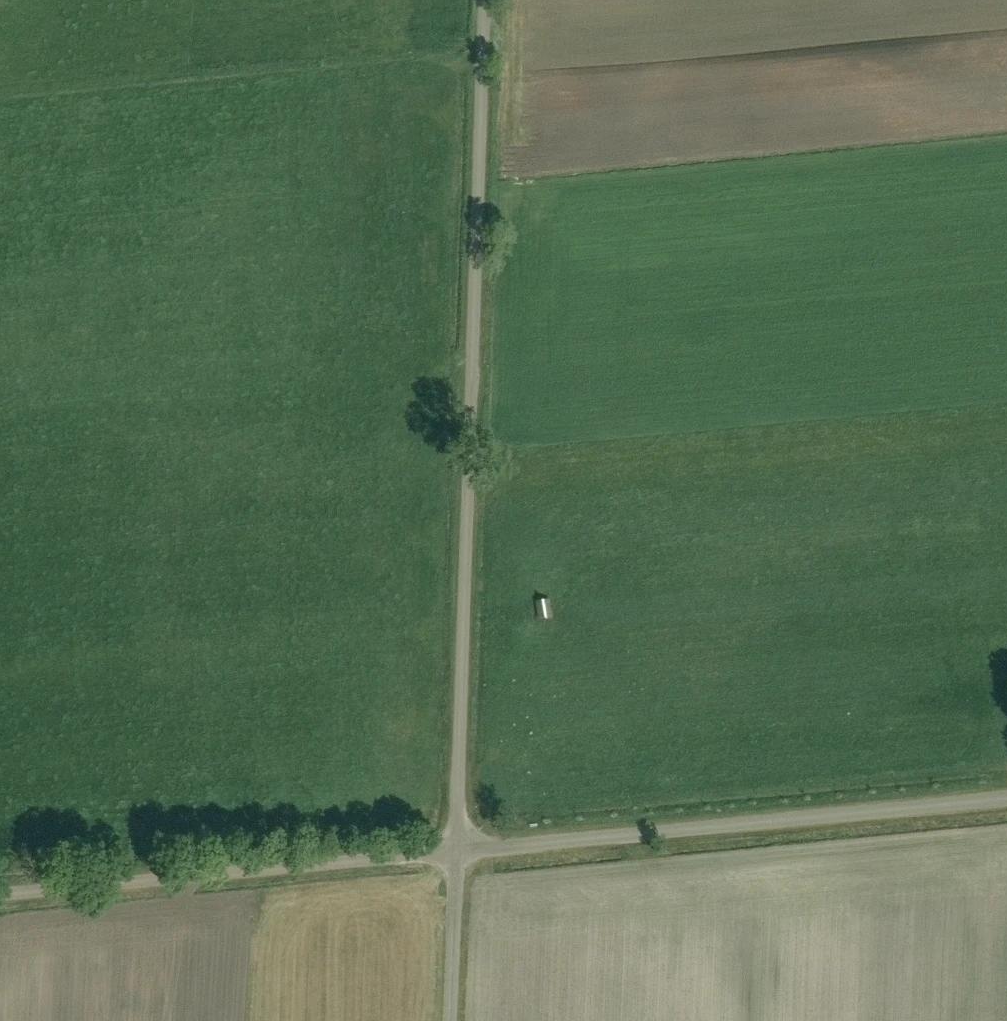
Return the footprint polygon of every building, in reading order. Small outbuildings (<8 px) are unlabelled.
[(550,600),(537,601),(538,621),(552,620),(550,600)]
